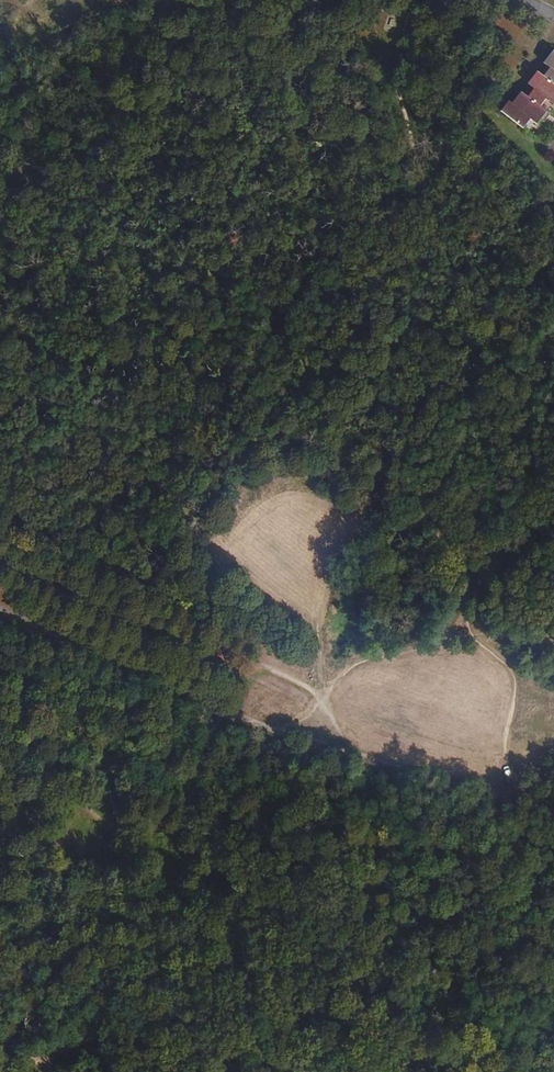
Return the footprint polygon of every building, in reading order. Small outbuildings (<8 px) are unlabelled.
[(543,76),(553,85),(553,51),(544,62),(550,67),(543,76)] [(537,71),(528,83),(534,88),(527,97),(539,106),(546,97),(553,103),(553,101),(553,85),(543,76),(537,71)] [(539,106),(527,97),(521,92),(512,104),(508,101),(501,111),(522,128),(530,118),(537,124),(541,119),(544,121),(549,114),(539,106)]
